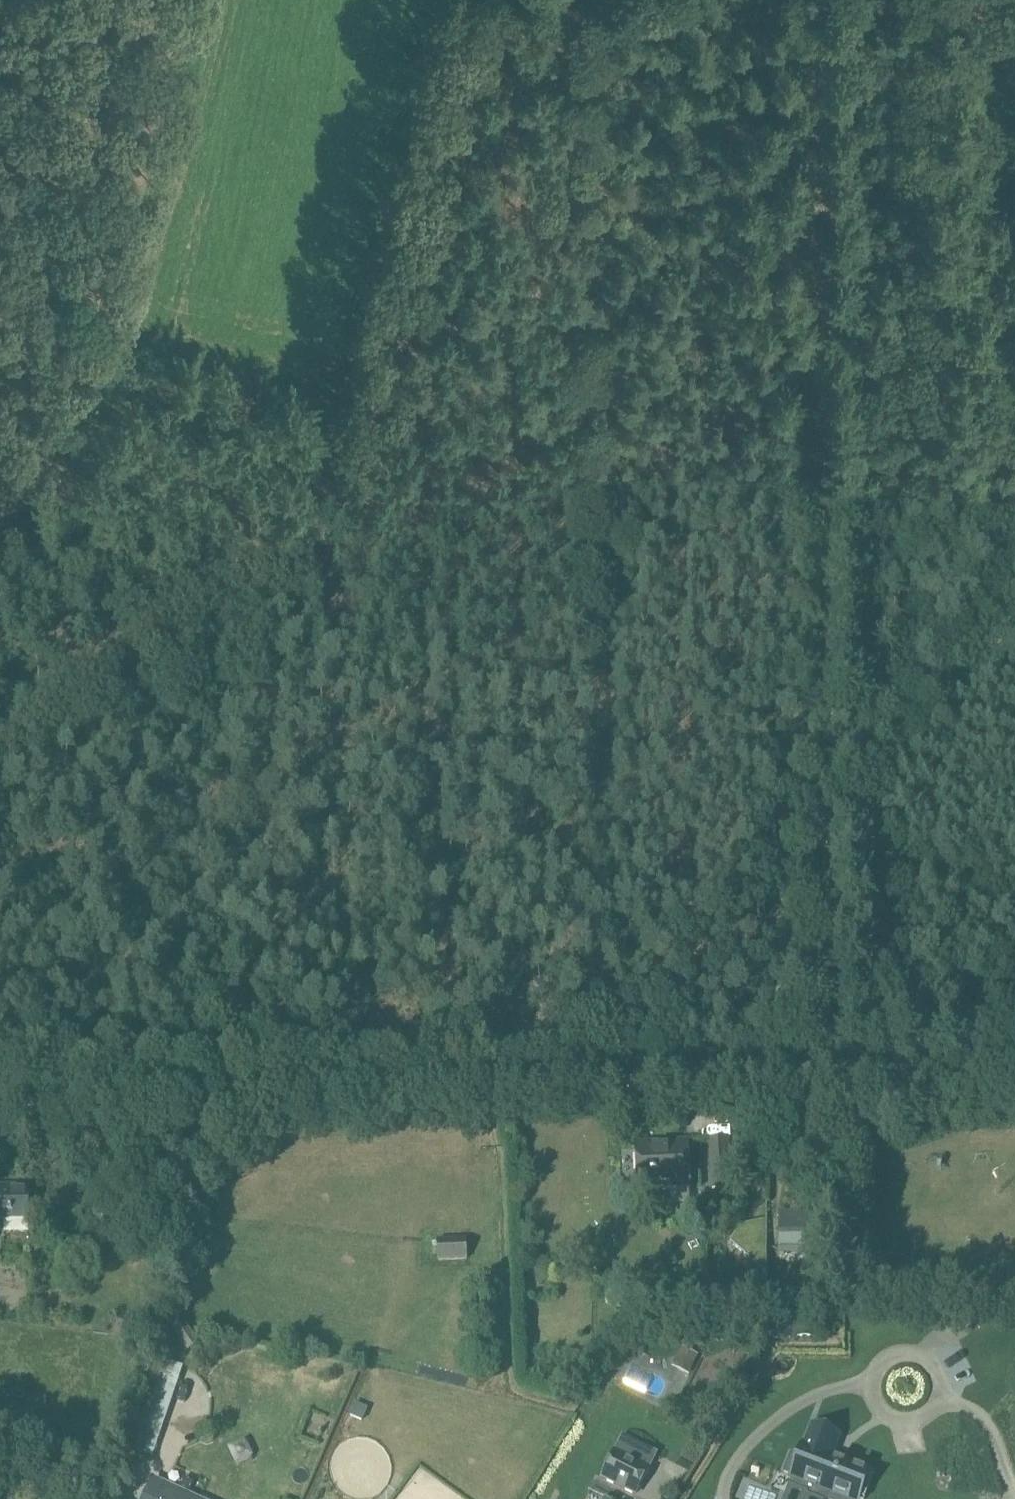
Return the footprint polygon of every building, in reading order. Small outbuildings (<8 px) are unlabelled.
[(730,1139),(708,1140),(711,1190),(732,1189),(730,1139)] [(689,1187),(687,1146),(637,1149),(639,1190),(670,1188),(671,1201),(689,1200),(689,1187)] [(28,1186),(0,1187),(0,1219),(28,1219),(28,1186)] [(110,1210),(105,1210),(99,1211),(100,1221),(111,1221),(110,1210)] [(781,1214),(781,1249),(823,1249),(823,1214),(781,1214)] [(4,1249),(30,1248),(29,1235),(4,1236),(4,1249)] [(437,1241),(437,1262),(467,1260),(466,1239),(437,1241)] [(681,1347),(673,1363),(691,1372),(699,1356),(681,1347)] [(157,1377),(132,1452),(154,1459),(165,1423),(178,1384),(157,1377)] [(355,1402),(349,1416),(363,1422),(369,1408),(355,1402)] [(801,1458),(792,1454),(785,1472),(794,1476),(791,1485),(798,1488),(809,1492),(811,1486),(819,1467),(824,1469),(828,1458),(837,1437),(814,1428),(806,1448),(805,1448),(804,1450),(806,1451),(804,1456),(802,1455),(801,1458)] [(615,1451),(600,1479),(636,1497),(651,1468),(649,1467),(656,1453),(623,1437),(616,1451),(615,1451)] [(811,1486),(828,1493),(826,1498),(853,1498),(854,1498),(857,1498),(868,1472),(840,1461),(839,1463),(828,1458),(824,1469),(819,1467),(811,1486)] [(155,1480),(146,1498),(194,1498),(155,1480)]
